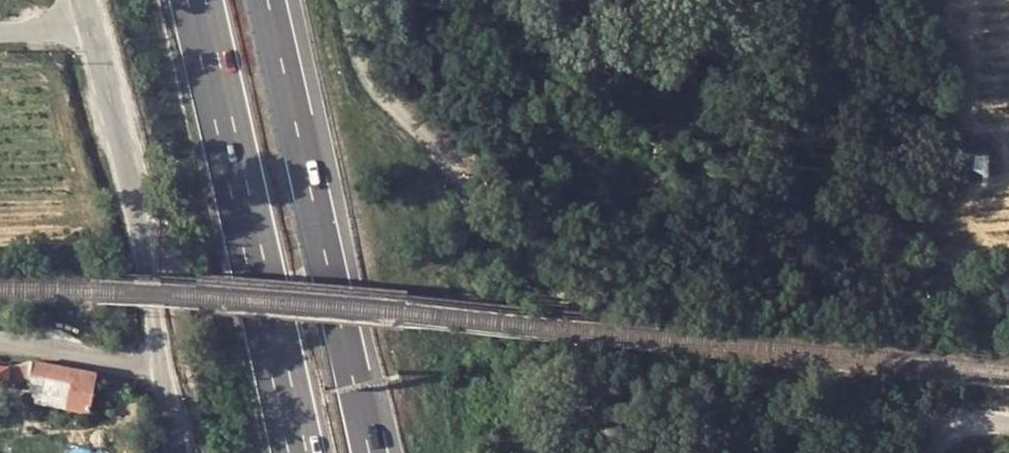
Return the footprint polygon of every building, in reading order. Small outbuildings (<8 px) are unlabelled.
[(472,12),(485,14),(488,0),(474,0),(472,12)] [(9,382),(10,369),(11,362),(0,360),(0,382),(9,382)] [(10,369),(9,382),(27,378),(31,365),(10,369)] [(66,371),(31,365),(27,378),(26,382),(40,385),(71,391),(67,410),(88,414),(95,376),(66,371)] [(40,385),(36,404),(67,410),(71,391),(40,385)]
